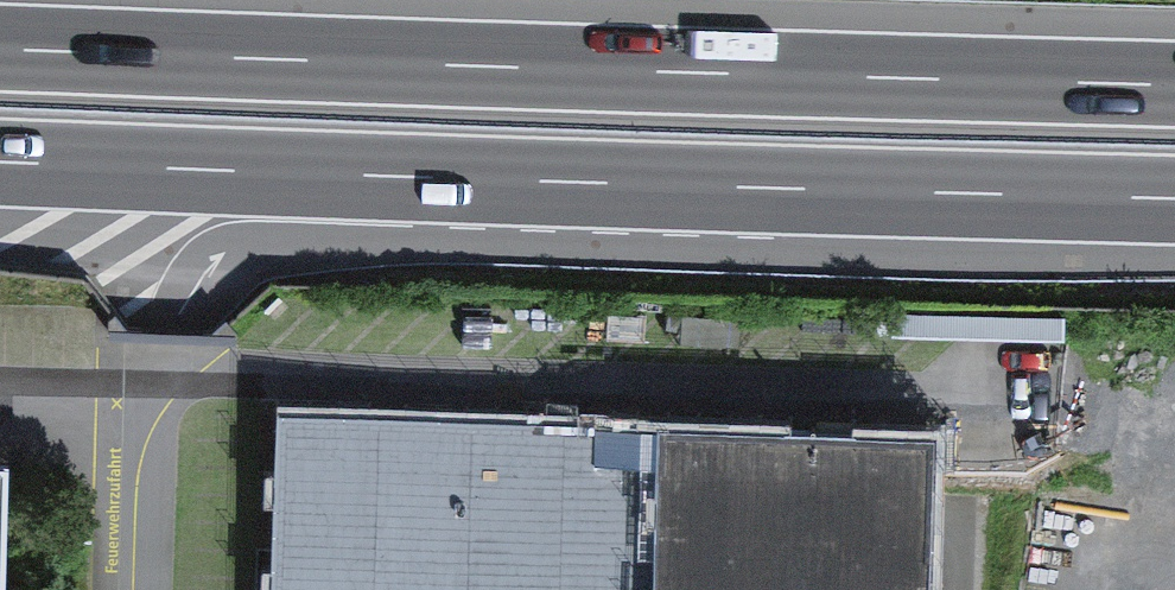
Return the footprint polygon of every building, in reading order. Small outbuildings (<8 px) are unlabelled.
[(288,589),(934,589),(939,415),(294,395),(288,589)]
